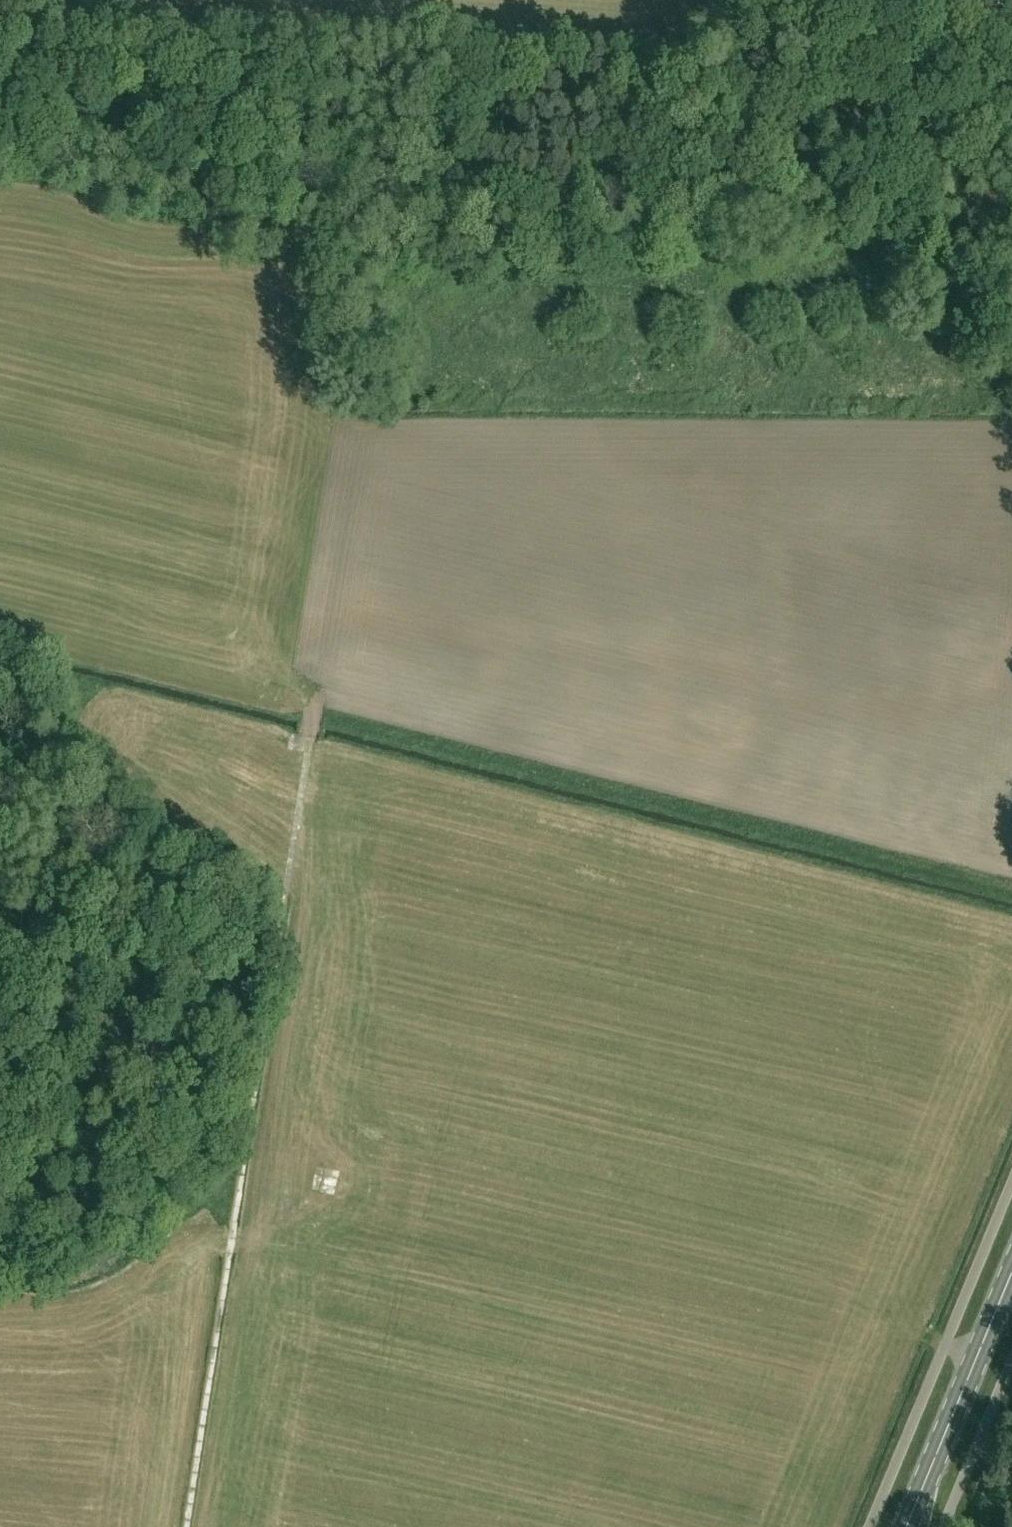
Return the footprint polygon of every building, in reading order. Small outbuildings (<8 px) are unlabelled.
[(988,5),(1011,12),(1011,10),(1011,0),(990,0),(988,5)]
